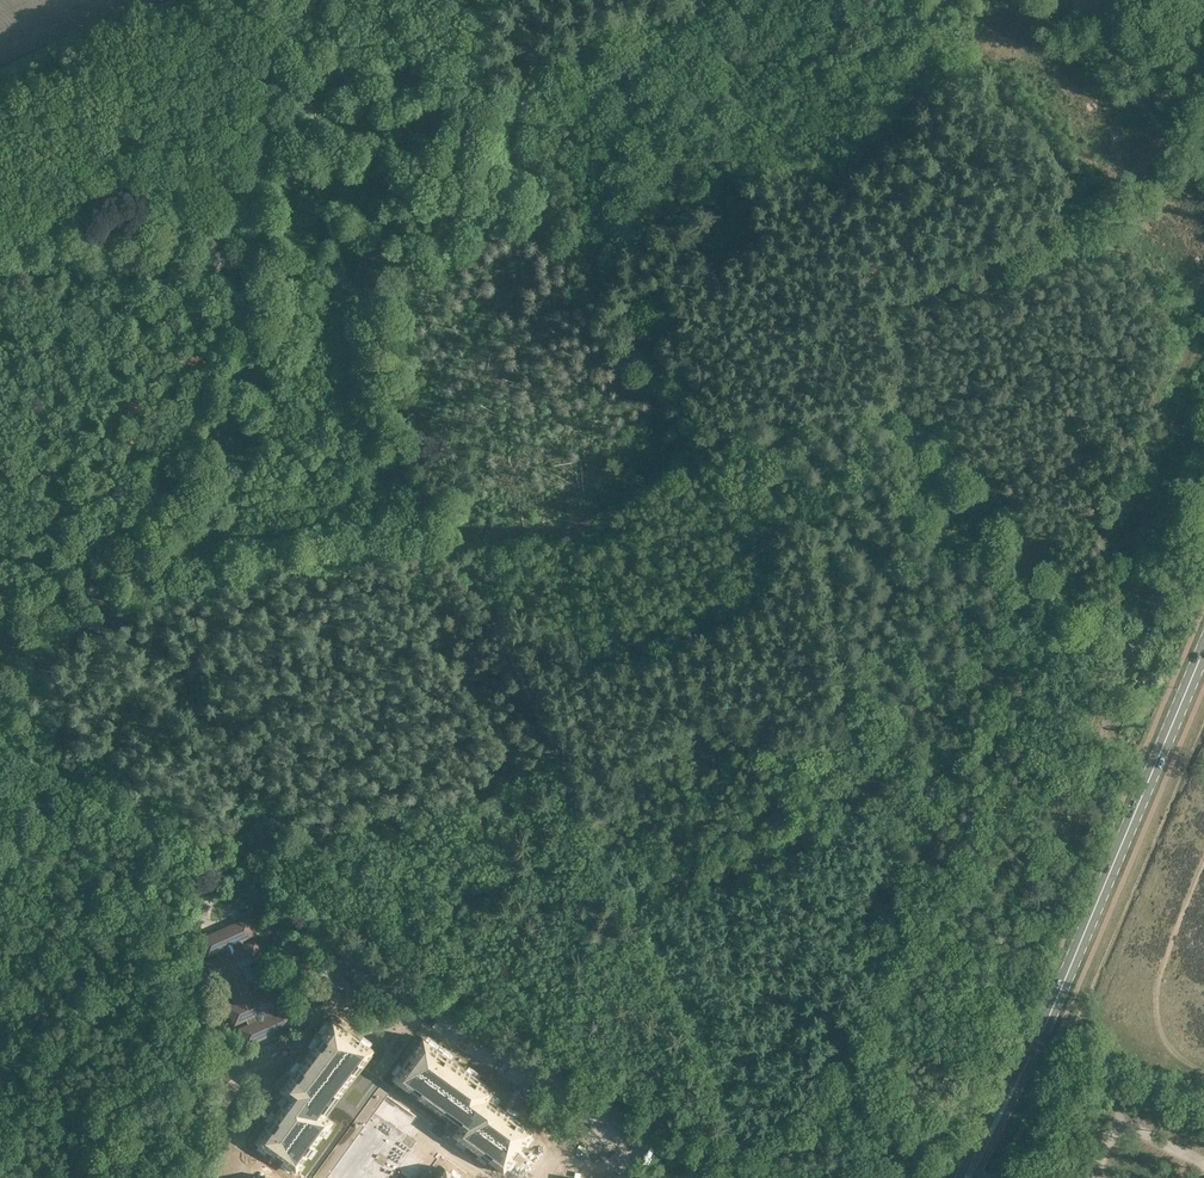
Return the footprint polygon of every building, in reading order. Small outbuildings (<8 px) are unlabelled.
[(255,939),(243,945),(241,940),(256,934),(248,917),(199,938),(207,956),(216,951),(218,956),(206,961),(214,979),(222,975),(235,1003),(227,1007),(234,1024),(246,1019),(248,1023),(238,1028),(246,1045),(295,1023),(288,1006),(273,1012),(271,1008),(283,1003),(276,985),(262,991),(249,963),(263,957),(255,939)] [(273,951),(286,945),(280,932),(267,937),(273,951)] [(256,1142),(297,1172),(298,1172),(306,1177),(329,1177),(394,1088),(363,1065),(368,1058),(368,1057),(372,1053),(375,1049),(333,1019),(280,1091),(288,1097),(256,1142)] [(423,1038),(393,1079),(396,1082),(409,1091),(412,1088),(420,1094),(417,1097),(429,1106),(441,1114),(443,1111),(461,1124),(453,1135),(504,1173),(535,1131),(490,1098),(496,1090),(423,1038)] [(205,1087),(216,1087),(216,1065),(205,1065),(205,1087)] [(447,1169),(440,1177),(460,1177),(447,1169)]
